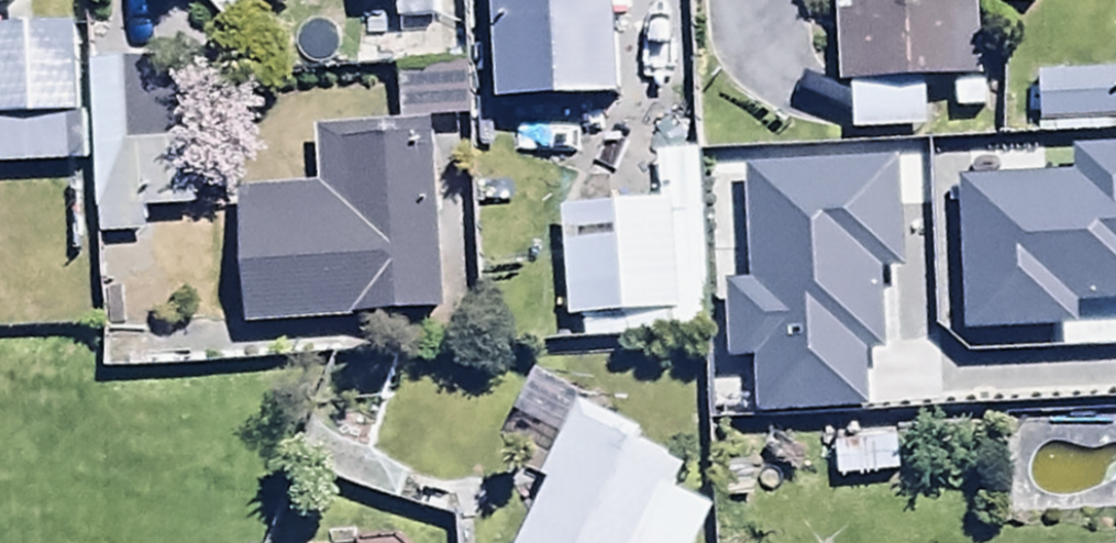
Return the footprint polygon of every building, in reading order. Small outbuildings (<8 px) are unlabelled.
[(15,22),(0,22),(0,159),(73,157),(71,19),(79,19),(79,0),(14,0),(15,22)] [(391,23),(438,20),(436,0),(389,0),(391,23)] [(833,85),(848,84),(850,118),(979,111),(973,0),(829,0),(833,85)] [(85,55),(94,231),(145,228),(144,209),(199,206),(191,50),(85,55)] [(1032,72),(1034,136),(1115,133),(1115,69),(1032,72)] [(230,188),(243,326),(445,306),(426,112),(307,123),(313,180),(230,188)] [(574,320),(574,337),(704,332),(700,255),(672,256),(669,197),(554,202),(560,321),(574,320)] [(1098,298),(1104,362),(1115,361),(1115,297),(1098,298)] [(512,542),(692,542),(711,504),(667,483),(682,453),(572,399),(536,471),(545,476),(512,542)]
